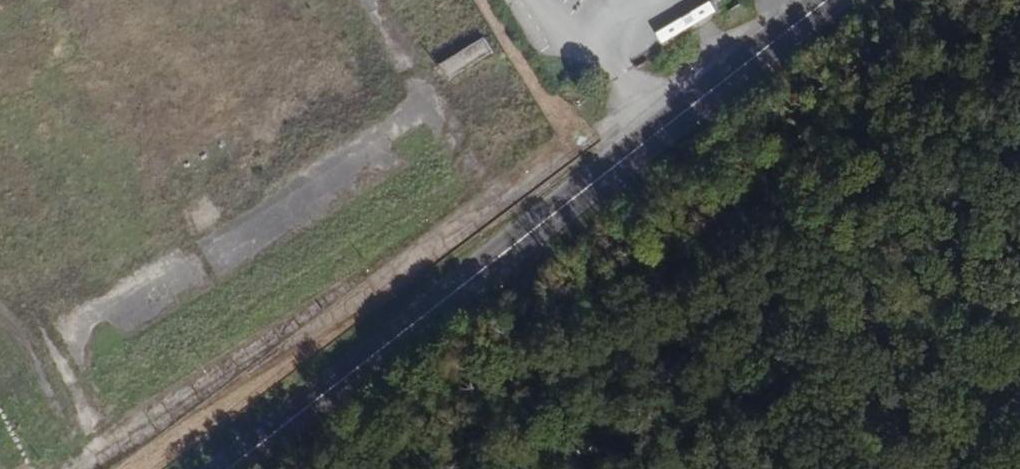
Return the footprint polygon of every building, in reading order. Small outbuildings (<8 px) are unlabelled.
[(493,59),(484,40),(441,65),(450,82),(493,59)]
